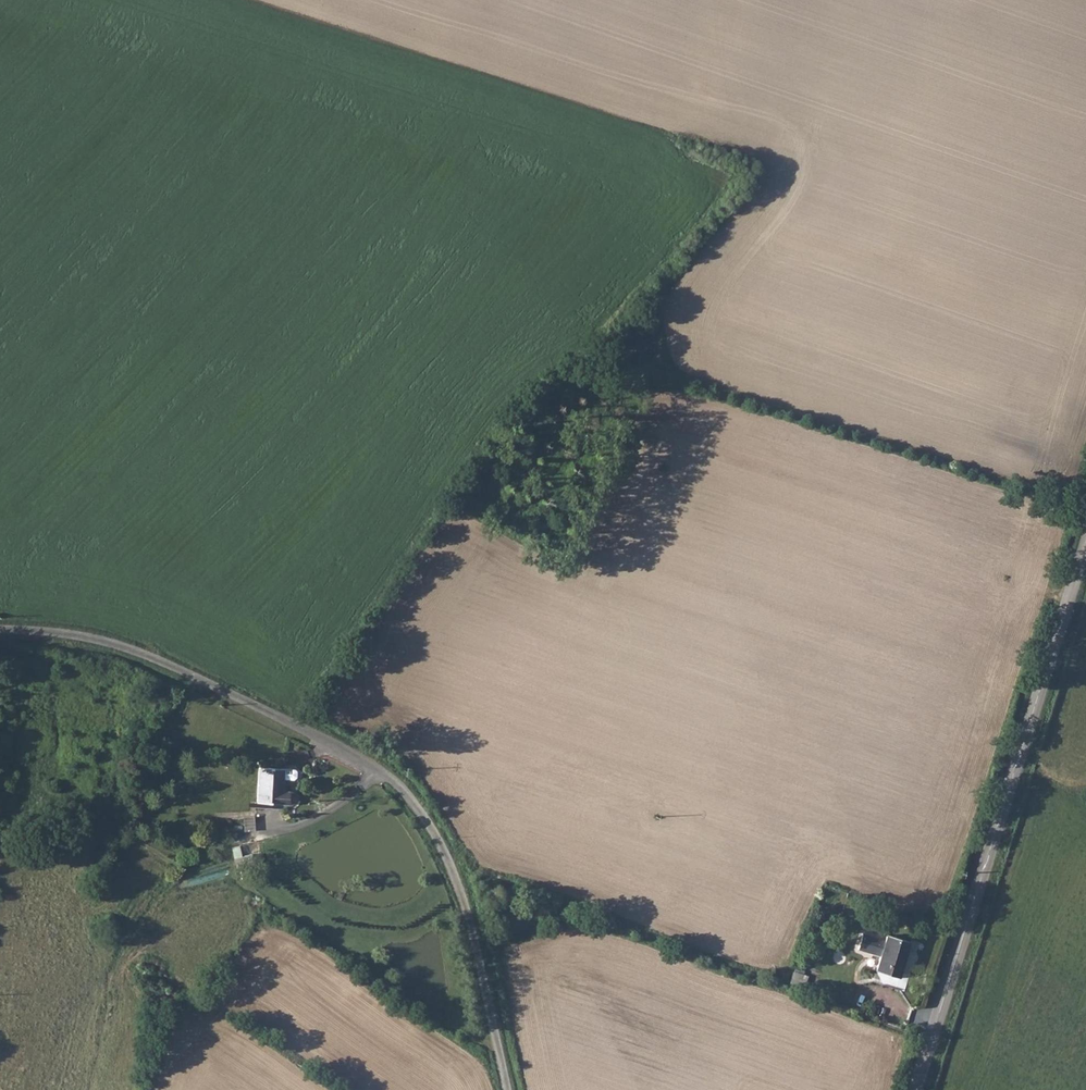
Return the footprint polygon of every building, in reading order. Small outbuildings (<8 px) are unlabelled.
[(289,769),(265,768),(264,803),(287,803),(297,804),(298,803),(298,802),(299,802),(299,801),(299,800),(299,799),(300,798),(299,797),(299,795),(299,794),(297,792),(288,791),(289,779),(289,769)] [(300,770),(289,769),(289,779),(299,779),(302,777),(302,772),(300,770)] [(881,956),(876,969),(887,973),(884,982),(896,987),(911,942),(888,935),(886,941),(864,934),(859,949),(881,956)]
